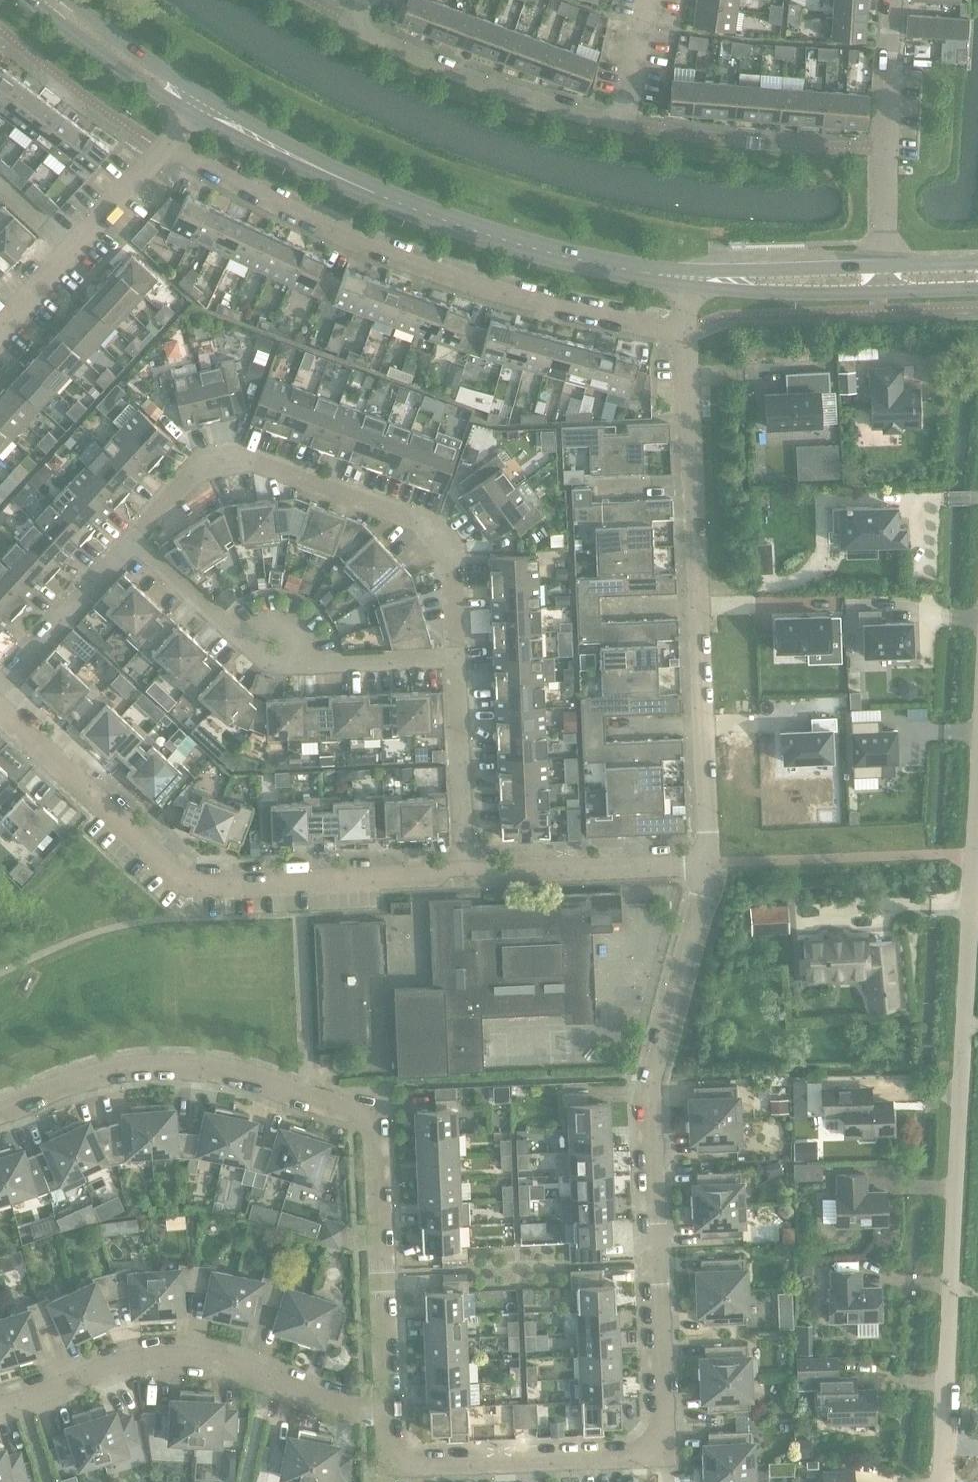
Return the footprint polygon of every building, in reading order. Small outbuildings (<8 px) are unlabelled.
[(422,31),(433,1),(431,0),(409,0),(401,23),(422,31)] [(697,4),(738,10),(739,0),(698,0),(697,4)] [(834,16),(866,18),(867,0),(835,0),(834,16)] [(433,1),(422,31),(443,39),(454,8),(433,1)] [(558,13),(566,16),(571,4),(562,1),(558,13)] [(961,3),(960,16),(970,16),(971,4),(961,3)] [(571,4),(566,16),(575,19),(579,7),(571,4)] [(738,10),(697,4),(694,27),(735,32),(738,10)] [(790,4),(789,13),(801,14),(802,5),(790,4)] [(771,5),(770,14),(782,15),(783,6),(771,5)] [(454,8),(443,39),(463,46),(474,16),(454,8)] [(591,12),(587,23),(595,26),(600,15),(591,12)] [(801,14),(789,13),(788,22),(800,23),(801,14)] [(906,39),(969,42),(970,16),(960,16),(907,13),(906,39)] [(782,15),(770,14),(769,23),(782,24),(782,15)] [(474,16),(463,46),(483,54),(494,23),(474,16)] [(866,18),(834,16),(832,39),(865,40),(866,18)] [(494,23),(483,54),(504,61),(515,31),(494,23)] [(515,31),(504,61),(524,69),(535,38),(515,31)] [(689,48),(698,50),(700,37),(691,36),(689,48)] [(700,37),(698,50),(707,51),(709,39),(700,37)] [(535,38),(524,69),(545,76),(556,46),(535,38)] [(732,54),(741,55),(742,43),(733,42),(732,54)] [(742,43),(741,55),(750,57),(751,45),(742,43)] [(776,58),(785,58),(785,46),(776,45),(776,58)] [(556,46),(545,76),(565,83),(576,53),(556,46)] [(785,46),(785,58),(794,59),(794,46),(785,46)] [(819,60),(828,61),(828,48),(819,48),(819,60)] [(828,48),(828,61),(837,61),(837,49),(828,48)] [(850,50),(849,62),(858,62),(859,50),(850,50)] [(959,50),(958,62),(967,63),(968,50),(959,50)] [(576,53),(565,83),(586,91),(597,61),(576,53)] [(0,76),(0,111),(22,82),(5,69),(0,76)] [(760,86),(758,119),(779,120),(783,75),(761,73),(760,86)] [(783,75),(779,120),(801,122),(804,90),(805,77),(783,75)] [(670,112),(693,113),(695,81),(673,79),(670,112)] [(695,81),(693,113),(714,115),(717,83),(695,81)] [(0,111),(0,113),(16,126),(38,95),(22,82),(0,111)] [(717,83),(714,115),(736,117),(738,85),(717,83)] [(738,85),(736,117),(758,119),(760,86),(738,85)] [(804,90),(801,122),(823,124),(825,92),(804,90)] [(825,92),(823,124),(844,126),(847,93),(825,92)] [(847,93),(844,126),(867,127),(869,95),(847,93)] [(38,95),(16,126),(33,139),(56,109),(38,95)] [(56,109),(33,139),(51,152),(74,122),(56,109)] [(74,122),(51,152),(68,165),(91,135),(74,122)] [(91,135),(68,165),(86,179),(109,148),(91,135)] [(5,175),(11,168),(2,160),(0,162),(0,170),(5,175)] [(11,168),(5,175),(14,183),(20,177),(11,168)] [(25,193),(31,199),(40,189),(34,183),(25,193)] [(40,189),(31,199),(51,217),(59,207),(40,189)] [(161,224),(192,239),(208,205),(187,195),(183,204),(172,199),(161,224)] [(72,205),(67,211),(72,215),(77,209),(72,205)] [(208,205),(192,239),(211,248),(227,214),(208,205)] [(0,209),(0,242),(17,257),(36,236),(3,206),(0,209)] [(227,214),(211,248),(231,257),(247,223),(227,214)] [(247,223),(231,257),(251,267),(267,232),(247,223)] [(267,232),(251,267),(270,276),(286,241),(267,232)] [(286,241),(270,276),(290,285),(306,250),(286,241)] [(17,257),(0,242),(0,276),(17,257)] [(306,250),(290,285),(310,294),(322,299),(332,273),(322,269),(326,260),(306,250)] [(122,261),(115,269),(143,295),(158,278),(132,254),(124,263),(122,261)] [(332,273),(322,299),(333,304),(355,312),(368,276),(346,268),(343,278),(332,273)] [(109,279),(102,287),(128,311),(143,295),(115,269),(107,277),(109,279)] [(368,276),(355,312),(375,319),(388,284),(368,276)] [(179,283),(188,292),(194,285),(185,277),(179,283)] [(388,284),(375,319),(395,327),(408,291),(388,284)] [(194,285),(188,292),(197,300),(203,294),(194,285)] [(102,287),(87,302),(114,327),(128,311),(102,287)] [(408,291),(395,327),(415,334),(428,298),(408,291)] [(428,298),(415,334),(436,341),(449,306),(428,298)] [(87,302),(73,318),(99,343),(114,327),(87,302)] [(166,304),(160,311),(170,319),(176,313),(166,304)] [(216,312),(228,316),(231,308),(219,304),(216,312)] [(449,306),(436,341),(457,349),(469,353),(477,327),(466,323),(470,314),(449,306)] [(231,308),(228,316),(240,321),(243,313),(231,308)] [(170,319),(160,311),(155,317),(164,326),(170,319)] [(73,318),(58,334),(84,359),(99,343),(73,318)] [(260,319),(257,327),(269,331),(272,323),(260,319)] [(477,327),(469,353),(481,357),(503,363),(513,326),(491,320),(488,330),(477,327)] [(513,326),(503,363),(524,368),(534,332),(513,326)] [(534,332),(524,368),(545,374),(555,337),(534,332)] [(58,334),(43,350),(70,375),(84,359),(58,334)] [(137,336),(131,342),(140,351),(146,345),(137,336)] [(555,337),(545,374),(565,379),(575,343),(555,337)] [(262,338),(257,351),(269,356),(273,342),(262,338)] [(331,338),(327,349),(339,353),(343,342),(331,338)] [(177,341),(165,344),(170,362),(182,359),(177,341)] [(140,351),(131,342),(125,349),(135,357),(140,351)] [(281,342),(276,355),(283,357),(290,354),(292,346),(281,342)] [(575,343),(565,379),(586,385),(596,349),(575,343)] [(596,349),(586,385),(607,391),(617,354),(596,349)] [(43,350),(29,366),(55,391),(70,375),(43,350)] [(257,351),(253,362),(265,366),(269,356),(257,351)] [(306,351),(300,367),(310,371),(315,355),(306,351)] [(347,360),(359,364),(362,356),(350,351),(347,360)] [(617,354),(607,391),(640,400),(648,373),(636,370),(639,360),(617,354)] [(362,356),(359,364),(370,368),(373,360),(362,356)] [(223,366),(198,372),(209,419),(222,416),(224,420),(236,417),(235,413),(247,410),(234,358),(221,361),(223,366)] [(406,361),(402,371),(414,375),(417,365),(406,361)] [(253,362),(246,381),(258,385),(265,366),(253,362)] [(29,366),(14,382),(40,406),(55,391),(29,366)] [(387,375),(399,379),(402,371),(390,366),(387,375)] [(107,368),(102,375),(111,383),(117,377),(107,368)] [(902,368),(871,369),(872,391),(871,391),(872,427),(885,427),(885,431),(900,431),(900,426),(920,426),(919,390),(896,391),(896,382),(902,382),(902,368)] [(402,371),(399,379),(411,383),(414,375),(402,371)] [(787,394),(765,395),(767,427),(821,424),(837,423),(836,393),(831,393),(829,371),(797,373),(798,393),(787,394)] [(209,419),(198,372),(173,378),(172,373),(160,376),(166,405),(178,402),(185,430),(197,427),(196,422),(209,419)] [(856,392),(855,378),(848,372),(840,373),(841,393),(856,392)] [(111,383),(102,375),(96,381),(105,390),(111,383)] [(367,375),(364,386),(371,388),(375,378),(367,375)] [(447,376),(444,387),(457,391),(461,380),(447,376)] [(263,427),(276,432),(293,387),(268,378),(252,422),(263,427)] [(379,379),(375,390),(382,392),(388,389),(390,383),(379,379)] [(0,394),(0,399),(26,422),(40,406),(14,382),(7,390),(5,389),(0,394)] [(461,385),(455,399),(467,404),(473,389),(467,388),(461,385)] [(94,387),(89,393),(96,399),(101,394),(94,387)] [(293,387),(276,432),(290,437),(290,436),(300,440),(316,395),(293,387)] [(402,388),(397,400),(405,403),(410,391),(402,388)] [(316,395),(300,440),(310,444),(323,449),(340,404),(316,395)] [(107,396),(97,407),(106,415),(116,404),(107,396)] [(11,438),(26,422),(0,399),(0,428),(11,438)] [(78,400),(72,406),(82,415),(87,409),(78,400)] [(436,412),(433,419),(442,422),(445,412),(449,403),(447,403),(440,400),(436,412)] [(538,400),(535,411),(544,414),(547,403),(538,400)] [(152,403),(146,410),(157,420),(163,413),(152,403)] [(449,403),(445,412),(450,414),(456,411),(457,407),(449,403)] [(340,404),(323,449),(337,454),(347,458),(364,413),(340,404)] [(82,415),(72,406),(66,413),(76,421),(82,415)] [(139,409),(121,429),(156,461),(166,451),(166,450),(174,442),(139,409)] [(580,421),(579,412),(567,413),(567,422),(580,421)] [(592,412),(579,412),(580,421),(592,421),(592,412)] [(364,413),(347,458),(358,461),(358,462),(371,466),(388,421),(364,413)] [(502,416),(489,413),(487,421),(500,425),(502,416)] [(534,423),(534,414),(521,415),(522,424),(534,423)] [(544,414),(534,414),(534,423),(547,423),(546,414),(544,414)] [(388,421),(371,466),(385,471),(395,475),(411,430),(388,421)] [(627,433),(616,433),(618,474),(645,473),(644,443),(671,442),(670,423),(627,425),(627,433)] [(618,474),(616,433),(605,434),(605,426),(562,428),(563,446),(590,445),(591,475),(618,474)] [(11,438),(0,428),(0,450),(11,438)] [(121,429),(104,447),(139,480),(146,471),(147,472),(156,461),(121,429)] [(411,430),(395,475),(405,479),(419,484),(435,439),(411,430)] [(49,432),(43,438),(52,447),(58,441),(49,432)] [(52,447),(43,438),(37,445),(47,453),(52,447)] [(69,438),(64,444),(73,452),(79,447),(69,438)] [(435,439),(419,484),(432,489),(443,493),(460,448),(435,439)] [(826,461),(798,463),(799,479),(840,477),(838,444),(825,445),(826,461)] [(467,446),(463,458),(475,462),(479,450),(467,446)] [(104,447),(87,466),(122,498),(132,488),(139,480),(104,447)] [(470,506),(478,517),(517,488),(502,468),(506,465),(498,454),(475,472),(482,482),(459,499),(466,509),(470,506)] [(56,455),(49,463),(56,469),(60,465),(60,460),(56,455)] [(19,464),(14,470),(23,479),(29,473),(19,464)] [(45,464),(37,473),(44,479),(52,471),(45,464)] [(87,466),(70,484),(105,517),(112,509),(122,498),(87,466)] [(585,469),(564,470),(565,484),(585,483),(585,469)] [(23,479),(14,470),(8,476),(17,485),(23,479)] [(70,484),(53,503),(88,535),(98,525),(97,525),(105,517),(70,484)] [(23,488),(12,500),(19,506),(30,494),(23,488)] [(517,488),(478,517),(486,528),(482,531),(490,541),(513,524),(520,534),(543,517),(536,506),(532,509),(517,488)] [(592,489),(573,489),(573,503),(574,523),(595,522),(597,549),(625,548),(623,501),(592,503),(592,489)] [(294,498),(257,502),(263,546),(278,544),(279,539),(289,538),(294,498)] [(294,498),(289,538),(299,541),(298,546),(313,552),(328,510),(294,498)] [(673,499),(623,501),(625,548),(653,547),(652,519),(674,518),(673,499)] [(257,502),(221,506),(235,544),(245,543),(247,548),(263,546),(257,502)] [(53,503),(35,522),(70,554),(78,546),(88,535),(53,503)] [(221,506),(190,527),(215,564),(228,555),(226,550),(235,544),(221,506)] [(841,545),(846,545),(905,543),(905,529),(897,529),(897,507),(873,508),(873,507),(870,507),(870,506),(851,507),(851,506),(846,506),(846,507),(841,507),(841,508),(833,508),(833,532),(841,532),(841,545)] [(328,510),(313,552),(328,557),(331,553),(340,556),(362,523),(328,510)] [(35,522),(18,540),(53,573),(63,562),(70,554),(35,522)] [(362,523),(340,556),(347,564),(344,568),(355,580),(388,550),(362,523)] [(215,564),(190,527),(159,548),(188,575),(198,569),(202,573),(215,564)] [(18,540),(1,559),(36,591),(44,583),(53,573),(18,540)] [(771,544),(757,545),(757,554),(758,553),(772,553),(771,544)] [(653,547),(625,548),(627,595),(677,593),(676,574),(654,574),(653,547)] [(576,578),(578,610),(600,609),(600,596),(627,595),(625,548),(597,549),(598,577),(576,578)] [(388,550),(355,580),(366,591),(370,589),(378,596),(413,576),(388,550)] [(491,569),(491,584),(539,582),(538,555),(490,557),(491,569)] [(0,560),(0,592),(19,610),(29,599),(36,591),(1,559),(0,560)] [(568,569),(558,569),(558,580),(569,579),(568,569)] [(93,607),(95,608),(99,605),(121,625),(147,596),(132,582),(123,575),(93,607)] [(292,575),(287,587),(298,591),(299,590),(303,580),(303,579),(292,575)] [(413,576),(378,596),(380,606),(376,609),(380,624),(423,612),(413,576)] [(265,578),(258,579),(259,588),(266,588),(265,578)] [(303,580),(299,590),(309,594),(313,584),(303,580)] [(539,582),(491,584),(492,598),(493,609),(540,607),(539,582)] [(228,589),(217,600),(226,609),(237,598),(228,589)] [(329,591),(320,600),(326,607),(331,602),(336,598),(329,591)] [(2,628),(9,620),(10,621),(19,610),(0,592),(0,627),(2,628)] [(569,595),(557,596),(557,605),(569,605),(569,595)] [(147,596),(121,625),(143,645),(139,649),(140,650),(170,617),(162,610),(147,596)] [(326,607),(324,609),(330,615),(330,616),(335,612),(335,606),(331,602),(326,607)] [(540,607),(493,609),(493,620),(493,634),(541,632),(540,607)] [(600,609),(578,610),(579,642),(601,642),(602,669),(630,668),(628,621),(601,622),(600,609)] [(886,623),(880,623),(880,611),(860,612),(860,625),(864,625),(865,656),(896,655),(897,660),(910,659),(910,654),(913,654),(912,622),(886,623)] [(423,612),(380,624),(385,639),(390,639),(393,650),(433,648),(423,612)] [(828,616),(776,617),(777,651),(808,650),(808,664),(842,663),(841,634),(841,616),(829,617),(828,616)] [(170,617),(140,650),(141,651),(144,647),(167,667),(193,638),(178,625),(170,617)] [(678,619),(628,621),(630,668),(658,667),(657,639),(679,638),(678,619)] [(82,620),(76,626),(85,634),(91,628),(82,620)] [(541,632),(493,634),(494,648),(495,659),(542,657),(541,632)] [(193,638),(167,667),(189,687),(185,691),(186,692),(216,660),(208,652),(193,638)] [(106,641),(102,646),(110,653),(116,647),(107,639),(106,641)] [(85,640),(75,650),(87,661),(89,660),(97,651),(90,645),(85,640)] [(34,689),(49,703),(76,674),(54,654),(57,650),(56,648),(26,681),(34,689)] [(542,657),(495,659),(495,670),(496,684),(543,682),(542,657)] [(216,660),(186,692),(199,704),(203,701),(213,709),(239,681),(224,667),(216,660)] [(113,666),(104,676),(109,681),(119,672),(113,666)] [(658,667),(630,668),(632,715),(682,713),(681,693),(660,694),(658,667)] [(581,698),(583,730),(605,729),(605,716),(632,715),(630,668),(602,669),(603,697),(581,698)] [(574,670),(565,670),(565,681),(575,681),(574,670)] [(120,673),(111,683),(116,688),(126,678),(120,673)] [(76,674),(49,703),(64,716),(72,724),(102,691),(101,690),(98,694),(76,674)] [(239,681),(213,709),(227,723),(230,720),(249,727),(259,699),(252,696),(254,694),(239,681)] [(565,681),(562,682),(563,689),(563,695),(575,694),(575,681),(565,681)] [(543,682),(496,684),(496,699),(497,710),(545,708),(543,682)] [(102,691),(72,724),(80,731),(95,745),(122,716),(100,696),(103,692),(102,691)] [(431,692),(411,693),(413,732),(443,730),(443,736),(445,736),(443,692),(431,692)] [(391,694),(380,694),(382,738),(384,738),(383,733),(413,732),(411,693),(391,694)] [(860,693),(850,693),(850,709),(861,709),(860,693)] [(369,695),(349,695),(351,734),(381,733),(381,738),(382,738),(380,694),(369,695)] [(329,696),(318,697),(320,741),(338,740),(337,735),(351,734),(349,695),(329,696)] [(172,697),(163,706),(169,711),(177,702),(172,697)] [(307,697),(287,698),(288,737),(318,736),(318,741),(320,741),(318,697),(307,697)] [(259,699),(249,727),(268,734),(268,738),(288,737),(287,698),(266,699),(266,702),(259,699)] [(154,704),(147,713),(158,723),(160,720),(165,715),(154,704)] [(545,708),(497,710),(497,721),(498,735),(546,733),(545,708)] [(927,708),(915,708),(915,721),(928,720),(927,708)] [(576,711),(565,712),(566,732),(577,732),(576,711)] [(165,715),(160,720),(167,727),(172,721),(165,715)] [(122,716),(95,745),(110,759),(118,766),(148,733),(147,733),(144,736),(122,716)] [(812,731),(781,733),(782,751),(784,751),(784,763),(834,761),(833,731),(839,731),(838,718),(812,719),(812,731)] [(876,720),(852,721),(854,777),(878,776),(878,764),(895,764),(899,764),(897,731),(883,732),(876,732),(876,720)] [(199,724),(192,732),(219,757),(227,749),(199,724)] [(605,729),(583,730),(584,762),(606,761),(607,789),(635,788),(633,741),(606,742),(605,729)] [(566,732),(565,732),(565,742),(577,742),(577,732),(566,732)] [(148,733),(118,766),(126,773),(126,774),(141,787),(167,759),(145,738),(149,734),(148,733)] [(546,733),(498,735),(498,750),(499,750),(499,760),(547,758),(546,733)] [(683,739),(633,741),(635,788),(663,787),(662,759),(684,758),(683,739)] [(427,748),(415,749),(416,761),(428,761),(427,748)] [(301,755),(289,755),(290,767),(301,767),(301,755)] [(288,756),(275,757),(275,769),(288,768),(288,756)] [(333,756),(320,757),(321,767),(333,766),(333,756)] [(364,757),(352,757),(352,765),(364,765),(364,757)] [(547,758),(499,760),(500,771),(499,771),(500,786),(548,784),(547,758)] [(167,759),(141,787),(156,801),(165,809),(195,776),(181,764),(177,767),(167,759)] [(412,768),(397,768),(397,778),(412,777),(412,768)] [(352,770),(338,771),(338,780),(353,780),(353,779),(352,770)] [(364,770),(352,770),(353,779),(365,778),(364,770)] [(578,770),(566,770),(566,783),(579,782),(578,770)] [(289,773),(275,773),(276,787),(289,786),(289,773)] [(548,784),(500,786),(501,800),(501,811),(549,809),(548,784)] [(189,832),(208,839),(221,802),(211,798),(213,793),(193,786),(178,828),(189,832)] [(663,787),(635,788),(637,835),(687,833),(686,813),(665,814),(663,787)] [(635,788),(607,789),(608,816),(586,817),(587,837),(637,835),(635,788)] [(446,797),(416,798),(417,837),(438,837),(438,836),(450,836),(448,792),(445,792),(446,797)] [(26,793),(1,821),(13,832),(13,833),(16,836),(17,835),(31,849),(58,820),(40,803),(39,805),(27,794),(26,793)] [(383,800),(353,801),(355,840),(375,839),(386,839),(384,794),(383,794),(383,800)] [(386,794),(384,794),(386,839),(397,838),(417,837),(416,798),(386,800),(386,794)] [(340,796),(323,797),(322,797),(324,841),(335,841),(355,840),(353,801),(340,802),(340,796)] [(304,803),(291,804),(293,843),(313,842),(324,841),(322,797),(304,798),(304,803)] [(579,798),(567,799),(567,808),(580,807),(579,798)] [(278,799),(258,800),(260,841),(260,844),(273,843),(273,844),(293,843),(291,804),(278,804),(278,799)] [(234,807),(221,802),(208,839),(227,846),(227,845),(238,850),(254,808),(236,802),(234,807)] [(549,809),(501,811),(502,822),(501,822),(502,837),(550,835),(549,809)] [(858,812),(850,812),(850,823),(858,823),(858,812)] [(260,841),(250,841),(251,854),(260,854),(260,844),(260,841)] [(462,906),(461,899),(430,900),(434,987),(395,989),(398,1075),(485,1072),(482,1017),(575,1013),(575,1023),(597,1022),(593,932),(613,931),(612,921),(622,921),(621,892),(559,895),(560,902),(462,906)] [(391,902),(392,914),(412,913),(411,901),(391,902)] [(787,919),(786,906),(748,908),(749,922),(787,919)] [(386,921),(315,924),(320,1046),(371,1044),(368,974),(388,973),(386,921)] [(873,1009),(898,1007),(891,943),(867,944),(867,938),(805,941),(808,983),(852,980),(868,979),(869,992),(871,992),(873,1009)] [(321,1066),(331,1065),(330,1055),(320,1056),(321,1066)] [(807,1081),(794,1081),(794,1094),(807,1093),(807,1081)] [(689,1106),(689,1120),(740,1118),(739,1097),(738,1097),(737,1085),(694,1087),(695,1106),(689,1106)] [(872,1088),(850,1089),(823,1090),(823,1115),(841,1115),(845,1119),(845,1136),(860,1136),(863,1140),(873,1139),(875,1135),(893,1135),(892,1102),(872,1103),(872,1088)] [(570,1106),(571,1129),(609,1127),(608,1103),(589,1104),(589,1093),(564,1094),(564,1106),(570,1106)] [(417,1112),(418,1135),(456,1134),(455,1111),(461,1111),(461,1099),(436,1100),(436,1111),(417,1112)] [(789,1102),(772,1103),(772,1112),(789,1112),(789,1102)] [(165,1104),(148,1106),(152,1154),(176,1152),(177,1157),(188,1158),(189,1133),(176,1132),(174,1114),(166,1114),(165,1104)] [(124,1121),(108,1126),(118,1164),(129,1161),(128,1156),(152,1154),(148,1106),(131,1107),(132,1117),(124,1118),(124,1121)] [(189,1133),(188,1158),(199,1159),(200,1154),(223,1158),(233,1111),(216,1108),(214,1117),(206,1116),(203,1133),(189,1133)] [(233,1111),(223,1158),(247,1163),(246,1168),(257,1171),(263,1147),(252,1144),(255,1126),(247,1124),(249,1114),(233,1111)] [(740,1118),(689,1120),(690,1134),(696,1134),(697,1152),(740,1151),(740,1139),(741,1139),(740,1118)] [(79,1120),(64,1127),(84,1172),(106,1162),(108,1166),(118,1164),(108,1126),(92,1130),(91,1126),(83,1130),(79,1120)] [(263,1147),(257,1171),(268,1174),(270,1169),(292,1176),(307,1130),(291,1125),(288,1135),(280,1132),(275,1149),(263,1147)] [(47,1151),(36,1155),(50,1191),(64,1186),(62,1181),(84,1172),(64,1127),(48,1134),(52,1144),(45,1147),(47,1151)] [(609,1127),(571,1129),(572,1152),(610,1150),(609,1127)] [(307,1130),(292,1176),(316,1184),(319,1176),(332,1180),(340,1155),(327,1151),(328,1147),(320,1145),(323,1135),(307,1130)] [(456,1134),(418,1135),(419,1158),(457,1157),(456,1134)] [(517,1139),(518,1154),(528,1154),(527,1139),(517,1139)] [(501,1140),(501,1155),(511,1154),(511,1140),(501,1140)] [(811,1141),(795,1142),(795,1160),(811,1160),(811,1141)] [(0,1151),(0,1161),(11,1199),(34,1192),(35,1197),(50,1191),(36,1155),(25,1159),(24,1155),(17,1157),(14,1147),(0,1151)] [(610,1150),(572,1152),(573,1174),(611,1173),(610,1150)] [(511,1154),(501,1155),(502,1169),(512,1169),(511,1154)] [(528,1154),(518,1154),(518,1169),(529,1168),(528,1154)] [(457,1157),(419,1158),(420,1181),(458,1179),(457,1157)] [(11,1199),(0,1161),(0,1202),(11,1199)] [(779,1161),(770,1164),(775,1176),(783,1173),(779,1161)] [(822,1164),(794,1165),(795,1181),(823,1180),(822,1164)] [(692,1192),(693,1206),(743,1204),(742,1183),(741,1183),(741,1171),(698,1173),(699,1192),(692,1192)] [(611,1173),(573,1174),(574,1197),(612,1196),(611,1173)] [(865,1189),(866,1189),(866,1174),(838,1175),(838,1194),(837,1194),(838,1226),(888,1225),(887,1192),(865,1193),(865,1189)] [(458,1179),(420,1181),(421,1204),(459,1202),(458,1179)] [(253,1185),(251,1193),(262,1196),(264,1188),(253,1185)] [(502,1186),(503,1200),(513,1200),(513,1185),(502,1186)] [(519,1185),(520,1200),(530,1199),(529,1185),(519,1185)] [(612,1196),(574,1197),(575,1220),(613,1218),(612,1196)] [(530,1199),(520,1200),(520,1214),(531,1214),(530,1199)] [(513,1200),(503,1200),(504,1215),(514,1214),(513,1200)] [(103,1202),(94,1206),(101,1220),(110,1216),(103,1202)] [(136,1202),(125,1204),(126,1214),(137,1213),(136,1202)] [(459,1202),(421,1204),(422,1227),(460,1225),(459,1202)] [(782,1203),(778,1207),(779,1212),(786,1218),(791,1219),(795,1214),(794,1209),(787,1203),(782,1203)] [(743,1204),(693,1206),(693,1220),(700,1220),(701,1239),(744,1237),(743,1225),(744,1225),(743,1204)] [(282,1211),(278,1225),(297,1231),(302,1217),(282,1211)] [(324,1218),(320,1229),(343,1237),(347,1225),(324,1218)] [(570,1243),(571,1262),(603,1261),(602,1243),(614,1242),(613,1218),(575,1220),(576,1243),(570,1243)] [(53,1219),(42,1222),(45,1233),(56,1230),(53,1219)] [(113,1221),(99,1223),(101,1236),(115,1234),(113,1221)] [(530,1222),(521,1222),(521,1236),(531,1236),(530,1222)] [(460,1225),(422,1227),(423,1250),(442,1250),(443,1261),(468,1260),(467,1247),(461,1248),(460,1225)] [(343,1237),(320,1229),(317,1241),(340,1248),(343,1237)] [(696,1279),(697,1293),(747,1291),(746,1269),(745,1269),(744,1258),(702,1260),(702,1279),(696,1279)] [(812,1261),(800,1262),(800,1274),(813,1274),(812,1261)] [(179,1269),(156,1271),(159,1319),(176,1318),(175,1308),(183,1308),(182,1290),(196,1290),(197,1265),(179,1264),(179,1269)] [(197,1265),(196,1290),(210,1291),(206,1309),(214,1311),(212,1320),(229,1324),(238,1276),(215,1271),(216,1267),(197,1265)] [(131,1268),(111,1273),(118,1297),(132,1294),(133,1311),(141,1311),(142,1321),(159,1319),(156,1271),(132,1273),(131,1268)] [(571,1271),(572,1287),(572,1288),(578,1287),(579,1310),(617,1308),(616,1284),(613,1284),(613,1285),(603,1285),(602,1270),(571,1271)] [(833,1289),(830,1289),(831,1322),(858,1321),(858,1337),(878,1336),(878,1320),(882,1320),(881,1288),(861,1288),(858,1288),(858,1284),(861,1284),(860,1270),(832,1271),(833,1289)] [(95,1282),(73,1292),(93,1337),(108,1329),(104,1320),(112,1317),(104,1301),(118,1297),(111,1273),(93,1278),(95,1282)] [(238,1276),(229,1324),(245,1327),(247,1317),(255,1319),(259,1301),(270,1304),(277,1280),(263,1276),(262,1281),(238,1276)] [(277,1280),(270,1304),(282,1307),(276,1325),(284,1327),(281,1337),(297,1342),(312,1295),(289,1288),(291,1283),(277,1280)] [(425,1293),(426,1317),(464,1316),(463,1292),(469,1292),(468,1280),(443,1281),(444,1292),(425,1293)] [(534,1303),(534,1289),(523,1289),(524,1304),(534,1303)] [(747,1291),(697,1293),(697,1306),(703,1306),(704,1325),(747,1323),(747,1312),(748,1312),(747,1291)] [(49,1298),(38,1302),(47,1325),(58,1321),(66,1338),(73,1334),(77,1344),(93,1337),(73,1292),(51,1302),(49,1298)] [(793,1293),(780,1293),(780,1305),(793,1304),(793,1293)] [(312,1295),(297,1342),(314,1347),(317,1337),(324,1340),(325,1336),(338,1340),(346,1315),(334,1311),(336,1303),(312,1295)] [(29,1311),(6,1317),(19,1364),(36,1359),(33,1349),(41,1347),(36,1330),(47,1325),(38,1302),(27,1306),(29,1311)] [(617,1308),(579,1310),(579,1333),(618,1331),(617,1308)] [(464,1316),(426,1317),(427,1340),(465,1338),(464,1316)] [(0,1359),(3,1369),(19,1364),(6,1317),(0,1319),(0,1359)] [(525,1321),(525,1335),(536,1335),(535,1320),(525,1321)] [(508,1321),(509,1336),(519,1336),(518,1321),(508,1321)] [(618,1331),(579,1333),(580,1356),(619,1354),(618,1331)] [(536,1335),(525,1335),(526,1350),(536,1350),(536,1335)] [(519,1336),(509,1336),(509,1351),(520,1350),(519,1336)] [(465,1338),(427,1340),(428,1363),(466,1361),(465,1338)] [(700,1366),(700,1379),(751,1377),(750,1356),(749,1356),(748,1345),(705,1346),(706,1365),(700,1366)] [(619,1354),(580,1356),(581,1378),(620,1377),(619,1354)] [(798,1390),(818,1389),(819,1404),(828,1403),(829,1423),(876,1422),(875,1390),(856,1391),(853,1388),(850,1388),(850,1377),(838,1377),(838,1357),(797,1358),(798,1390)] [(466,1361),(428,1363),(429,1385),(467,1383),(466,1361)] [(510,1367),(511,1381),(521,1381),(520,1366),(510,1367)] [(527,1366),(527,1381),(538,1380),(537,1366),(527,1366)] [(620,1377),(581,1378),(582,1401),(620,1399),(620,1377)] [(751,1377),(700,1379),(701,1393),(707,1393),(708,1412),(751,1410),(750,1398),(751,1398),(751,1377)] [(538,1380),(527,1381),(528,1395),(538,1395),(538,1380)] [(521,1381),(511,1381),(511,1396),(522,1396),(521,1381)] [(467,1383),(429,1385),(430,1408),(468,1406),(467,1383)] [(170,1442),(195,1443),(198,1392),(181,1391),(180,1404),(172,1404),(172,1408),(158,1408),(157,1433),(171,1433),(170,1442)] [(198,1392),(195,1443),(220,1444),(221,1436),(234,1436),(236,1411),(222,1411),(222,1406),(214,1406),(215,1392),(198,1392)] [(620,1399),(582,1401),(584,1436),(604,1435),(604,1424),(622,1423),(620,1399)] [(537,1403),(525,1404),(526,1427),(538,1427),(537,1403)] [(526,1427),(525,1404),(513,1404),(514,1428),(526,1427)] [(105,1406),(89,1411),(104,1460),(128,1453),(125,1445),(138,1441),(131,1416),(118,1420),(117,1416),(109,1419),(105,1406)] [(468,1406),(430,1408),(431,1432),(449,1431),(449,1442),(469,1441),(468,1406)] [(104,1460),(89,1411),(72,1416),(76,1429),(69,1431),(70,1435),(57,1439),(65,1463),(77,1459),(80,1467),(104,1460)] [(564,1423),(551,1423),(552,1437),(564,1437),(564,1423)] [(302,1481),(307,1481),(317,1432),(300,1429),(297,1442),(289,1440),(288,1445),(275,1442),(270,1467),(284,1470),(282,1478),(302,1481)] [(703,1452),(704,1466),(754,1464),(753,1443),(752,1443),(752,1431),(709,1433),(710,1452),(703,1452)] [(307,1481),(332,1481),(333,1479),(346,1481),(351,1457),(338,1454),(339,1450),(331,1448),(333,1436),(317,1432),(307,1481)] [(810,1439),(798,1440),(799,1458),(810,1458),(810,1439)] [(12,1481),(25,1479),(20,1454),(7,1457),(6,1453),(0,1454),(0,1481),(12,1481)] [(704,1466),(704,1480),(711,1479),(711,1481),(755,1481),(754,1464),(704,1466)] [(824,1472),(825,1481),(854,1481),(854,1471),(848,1471),(824,1472)]
